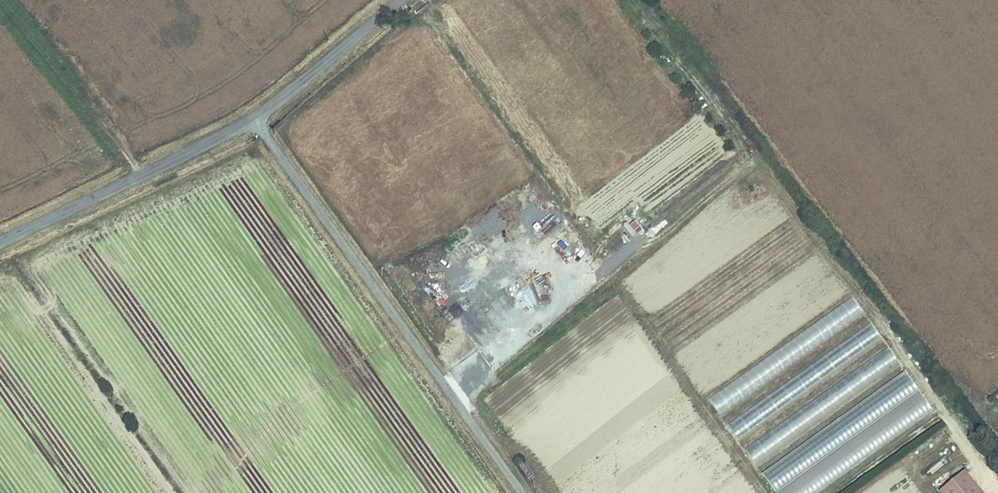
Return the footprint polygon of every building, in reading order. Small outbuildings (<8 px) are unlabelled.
[(629,228),(639,235),(644,229),(634,221),(629,228)] [(716,412),(866,319),(855,301),(705,394),(716,412)] [(725,423),(737,441),(884,342),(871,324),(725,423)] [(772,492),(814,492),(935,415),(907,373),(786,451),(783,446),(793,440),(785,428),(800,418),(805,425),(809,423),(805,417),(814,412),(807,401),(806,401),(807,403),(799,408),(802,412),(781,426),(780,425),(743,448),(772,492)] [(965,471),(940,492),(941,492),(983,492),(965,471)]
